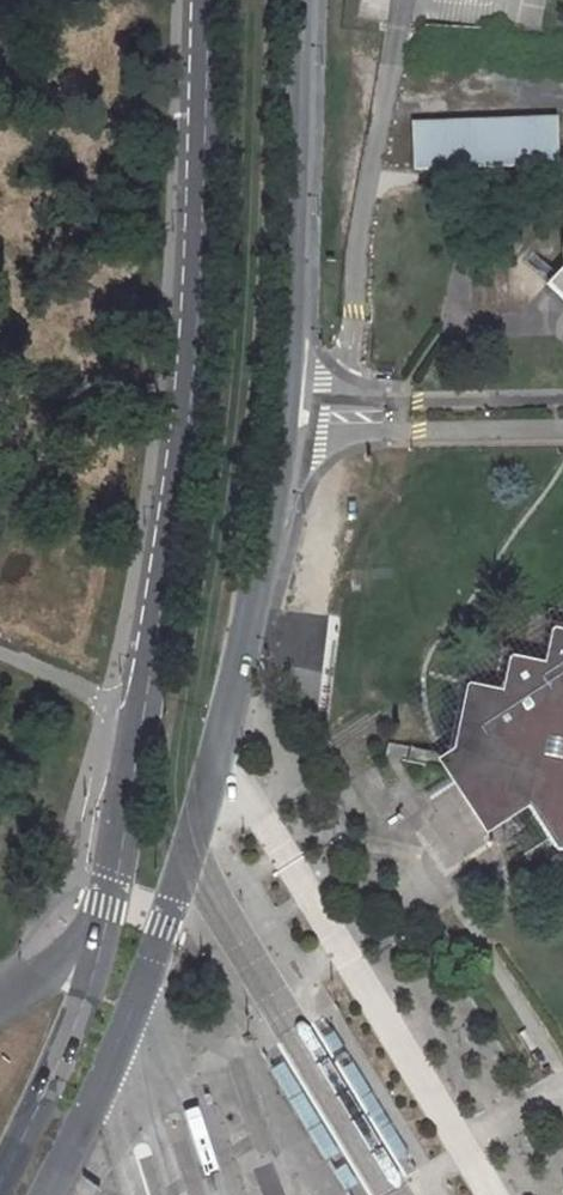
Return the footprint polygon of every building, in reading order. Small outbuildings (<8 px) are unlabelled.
[(558,118),(410,122),(411,169),(559,166),(558,118)] [(545,284),(562,301),(562,230),(561,237),(559,251),(561,267),(545,284)] [(552,628),(545,663),(509,656),(503,691),(467,685),(466,686),(454,749),(444,755),(438,759),(444,769),(449,777),(477,821),(486,835),(531,807),(558,849),(562,850),(562,630),(552,628)]
